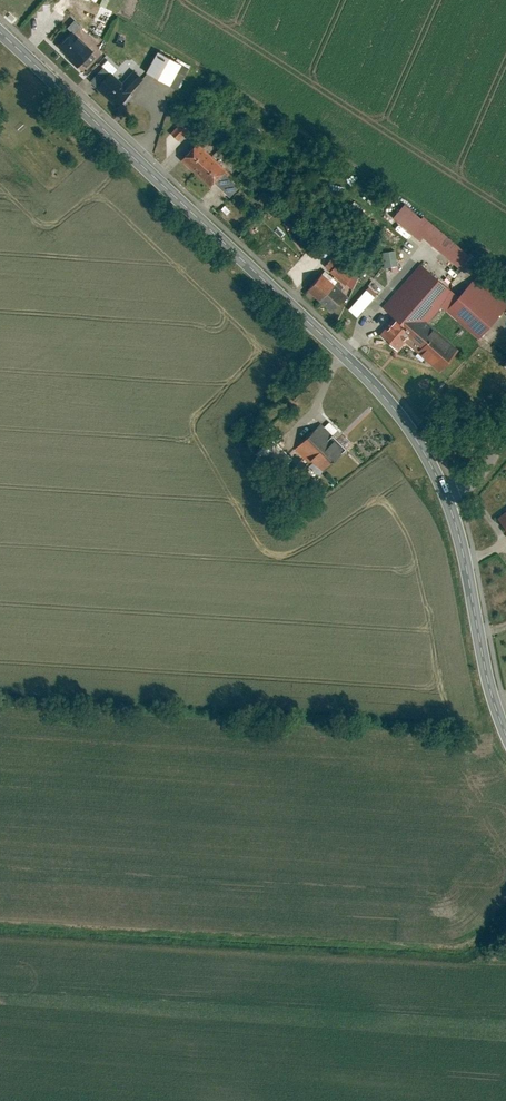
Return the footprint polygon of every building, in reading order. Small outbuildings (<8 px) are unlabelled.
[(117,12),(104,6),(92,29),(105,36),(117,12)] [(98,51),(75,31),(61,48),(83,68),(98,51)] [(185,64),(162,51),(151,72),(174,84),(185,64)] [(106,68),(94,81),(120,107),(147,79),(138,70),(125,82),(114,71),(112,74),(106,68)] [(192,129),(184,122),(174,132),(181,140),(192,129)] [(215,156),(201,143),(185,160),(199,173),(215,156)] [(229,169),(215,156),(199,173),(213,186),(217,182),(226,172),(229,169)] [(226,172),(217,182),(232,197),(242,187),(226,172)] [(432,218),(421,232),(465,269),(477,255),(432,218)] [(398,250),(386,252),(388,267),(400,266),(398,250)] [(337,255),(328,266),(347,284),(354,276),(342,265),(345,262),(337,255)] [(422,263),(387,306),(399,315),(417,330),(422,334),(430,324),(444,307),(456,292),(422,263)] [(326,273),(310,290),(322,301),(338,284),(326,273)] [(478,277),(462,296),(450,312),(482,339),(505,309),(505,299),(478,277)] [(338,284),(322,301),(335,312),(350,295),(338,284)] [(368,286),(347,310),(355,318),(376,294),(368,286)] [(444,307),(450,312),(462,296),(456,292),(444,307)] [(383,335),(401,350),(408,342),(417,330),(399,315),(383,335)] [(408,342),(443,370),(461,349),(430,324),(422,334),(417,330),(408,342)] [(324,423),(298,449),(323,475),(349,449),(324,423)] [(276,438),(259,453),(276,472),(292,457),(276,438)]
